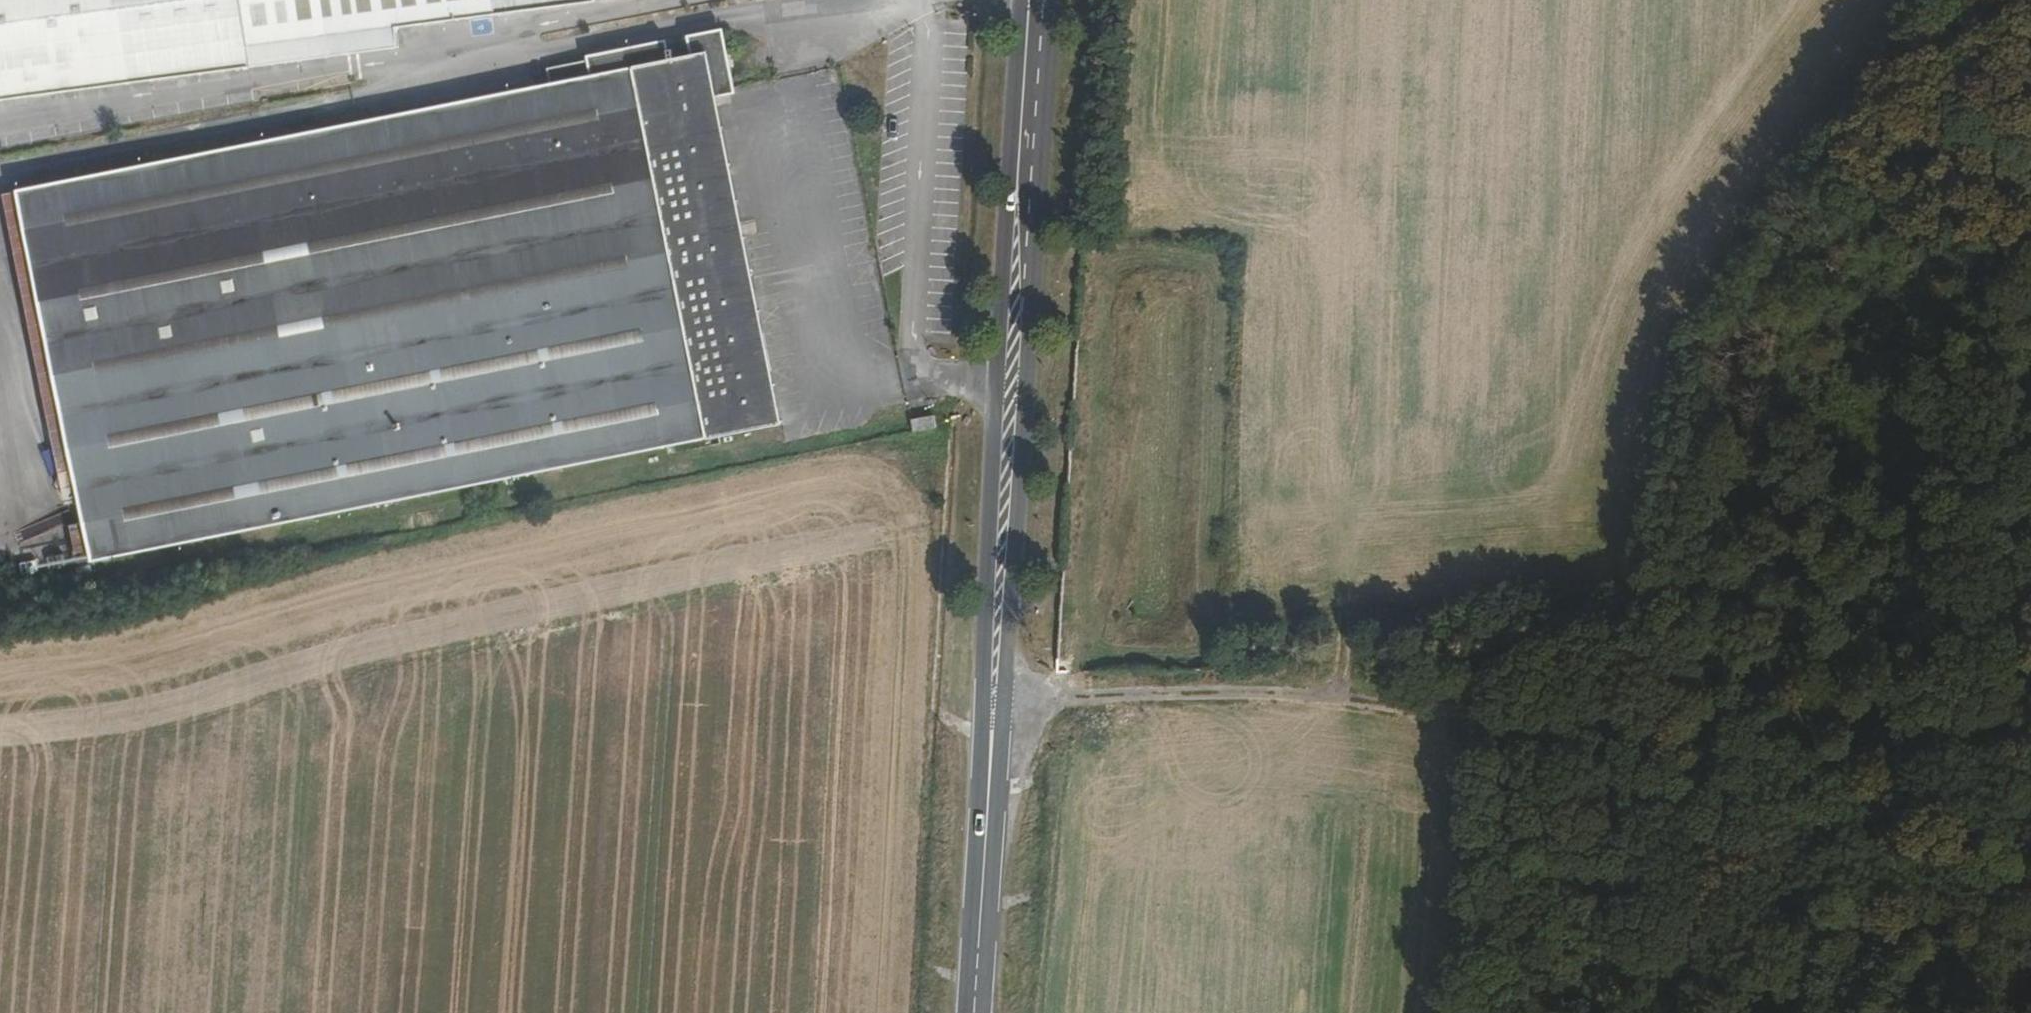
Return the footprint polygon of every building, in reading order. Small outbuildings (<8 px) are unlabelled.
[(397,43),(395,24),(572,0),(0,0),(0,97),(397,43)] [(720,29),(548,64),(550,78),(18,187),(93,558),(765,420),(781,417),(743,233),(714,89),(732,85),(720,29)] [(912,414),(913,425),(935,421),(933,410),(912,414)]
